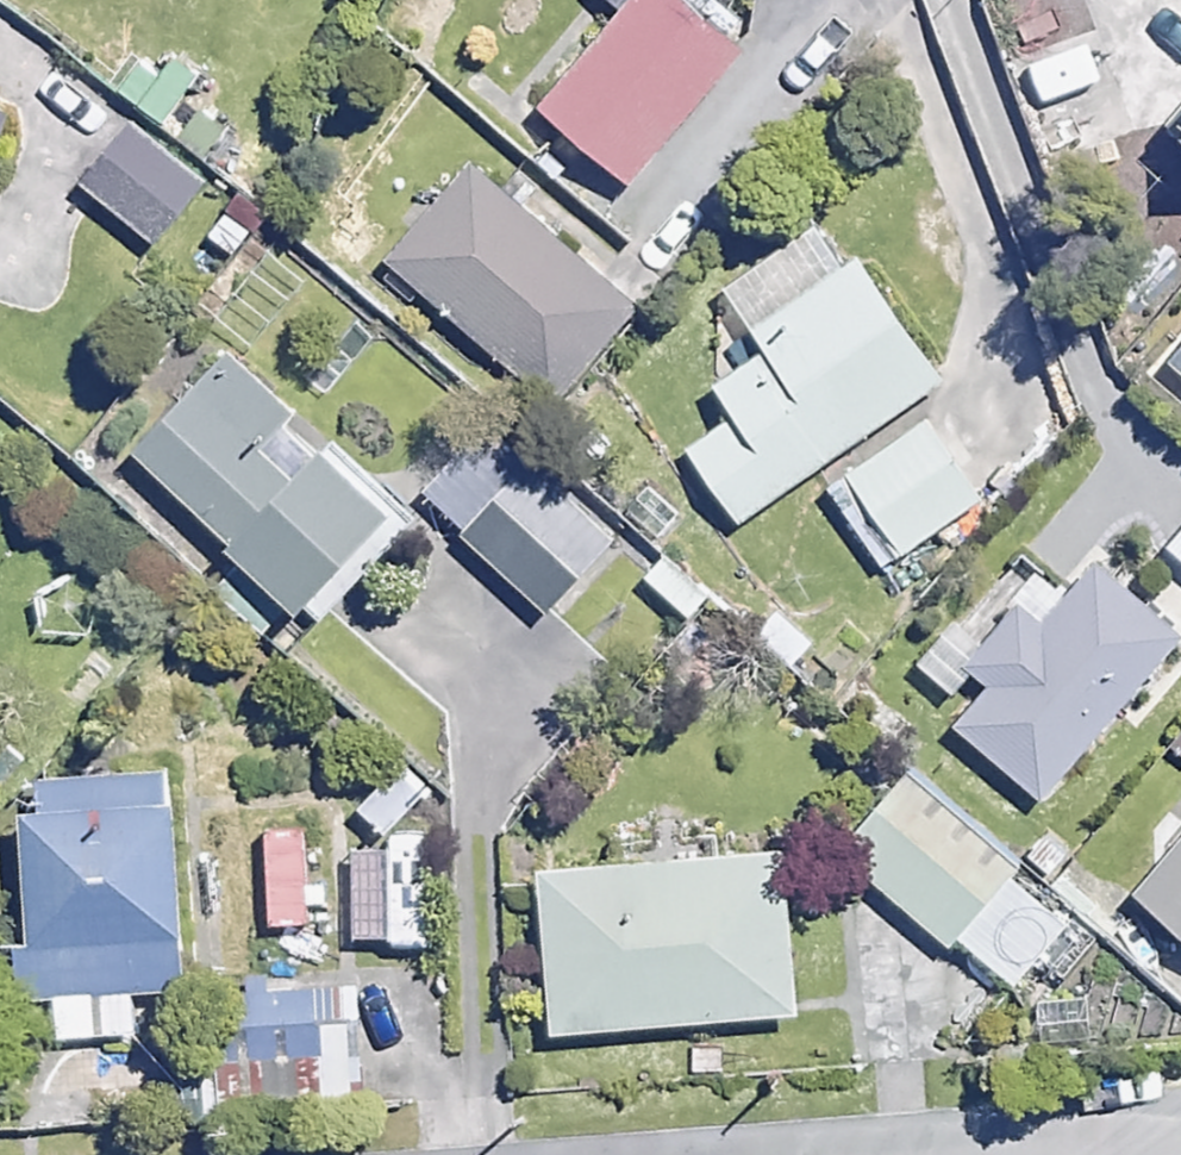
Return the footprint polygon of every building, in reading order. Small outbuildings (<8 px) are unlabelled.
[(679,0),(628,0),(540,104),(629,179),(738,50),(679,0)] [(200,181),(129,122),(83,179),(154,238),(200,181)] [(636,303),(469,163),(389,259),(556,399),(636,303)] [(941,375),(824,212),(722,285),(767,346),(715,383),(736,412),(688,446),(741,519),(941,375)] [(1160,355),(1180,374),(1180,333),(1160,355)] [(383,510),(226,352),(135,442),(248,556),(220,585),(263,628),(383,510)] [(980,497),(924,418),(828,486),(884,564),(980,497)] [(612,535),(528,458),(462,531),(546,607),(612,535)] [(1180,631),(1089,559),(1033,630),(997,603),(959,651),(996,680),(962,723),(1051,794),(1180,631)] [(953,931),(1010,867),(1017,858),(901,763),(831,849),(945,941),(953,931)] [(170,766),(16,774),(27,988),(52,987),(55,1033),(135,1028),(133,985),(182,982),(170,766)] [(1134,888),(1180,929),(1180,833),(1134,888)] [(796,1008),(782,845),(537,865),(551,1028),(796,1008)] [(1010,867),(953,931),(1033,996),(1064,958),(1048,945),(1071,917),(1010,867)] [(360,975),(237,979),(242,1111),(365,1107),(360,975)]
